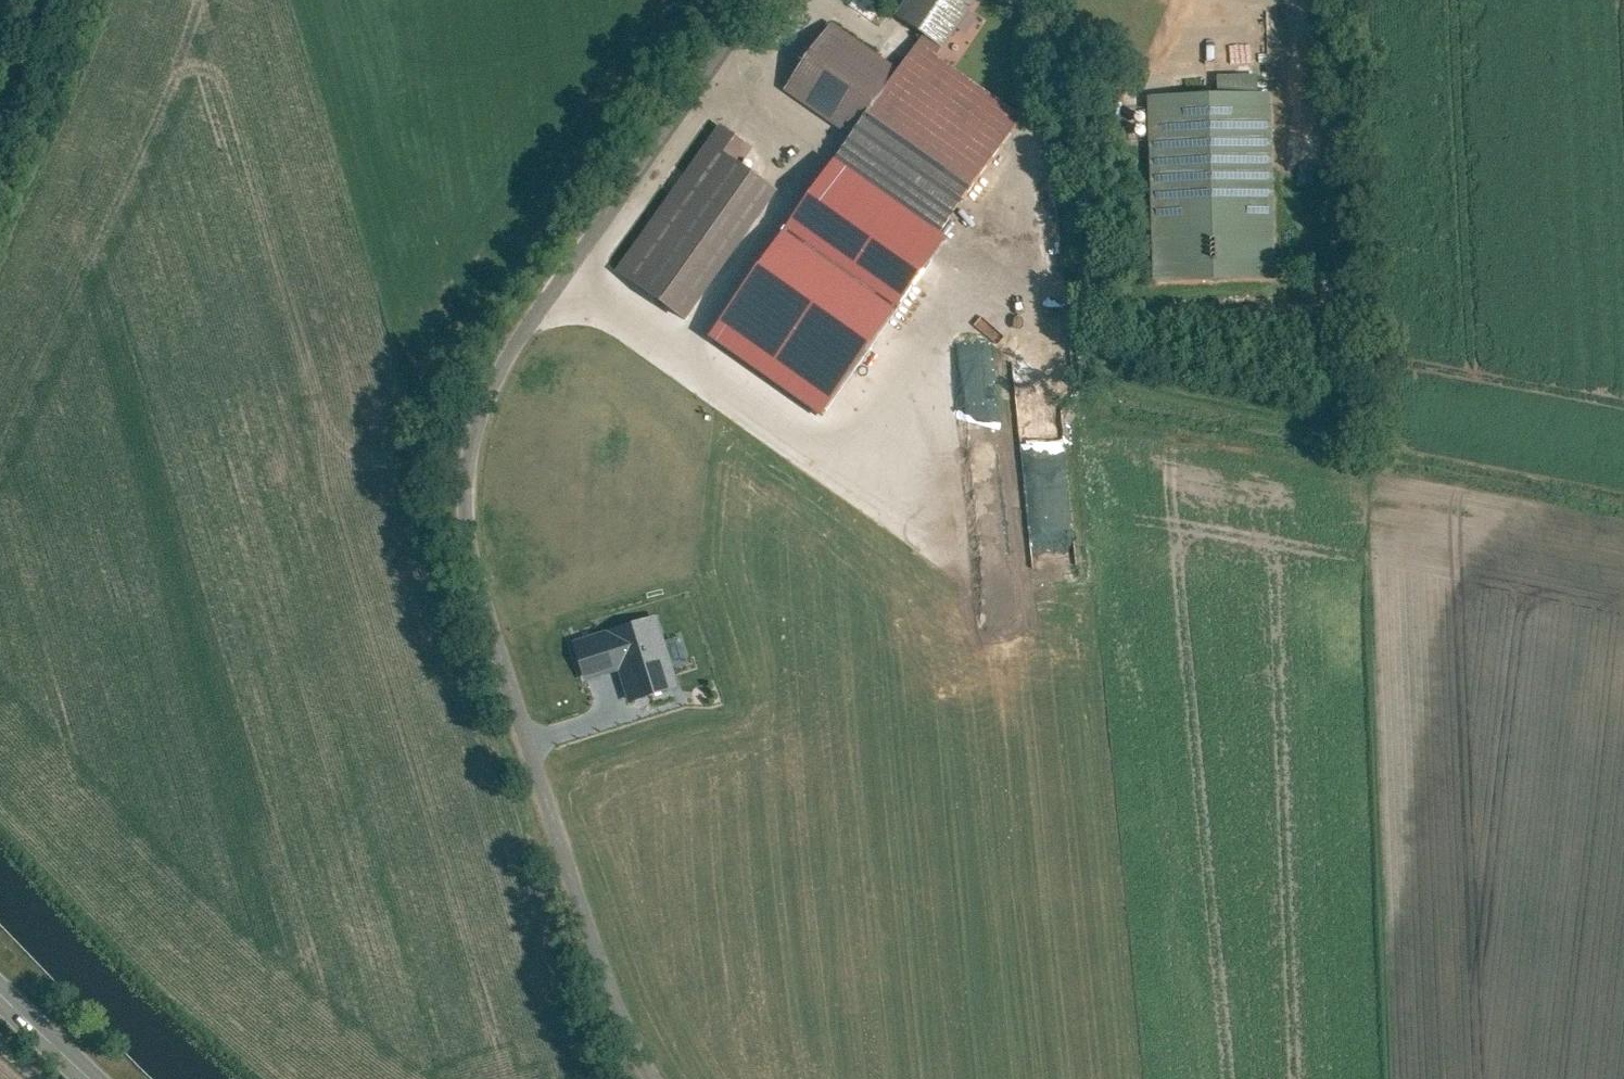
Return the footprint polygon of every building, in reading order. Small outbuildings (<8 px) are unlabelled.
[(969,78),(992,46),(974,34),(952,66),(951,66),(939,58),(979,0),(910,0),(897,18),(925,37),(899,74),(842,35),(799,98),(866,145),(848,172),(946,240),(1030,121),(969,78)] [(1219,95),(1150,96),(1154,281),(1276,279),(1273,92),(1259,92),(1259,75),(1218,76),(1219,95)] [(617,279),(680,325),(774,198),(737,169),(750,150),(723,129),(617,279)] [(668,690),(659,648),(634,654),(634,651),(622,654),(631,698),(668,690)]
